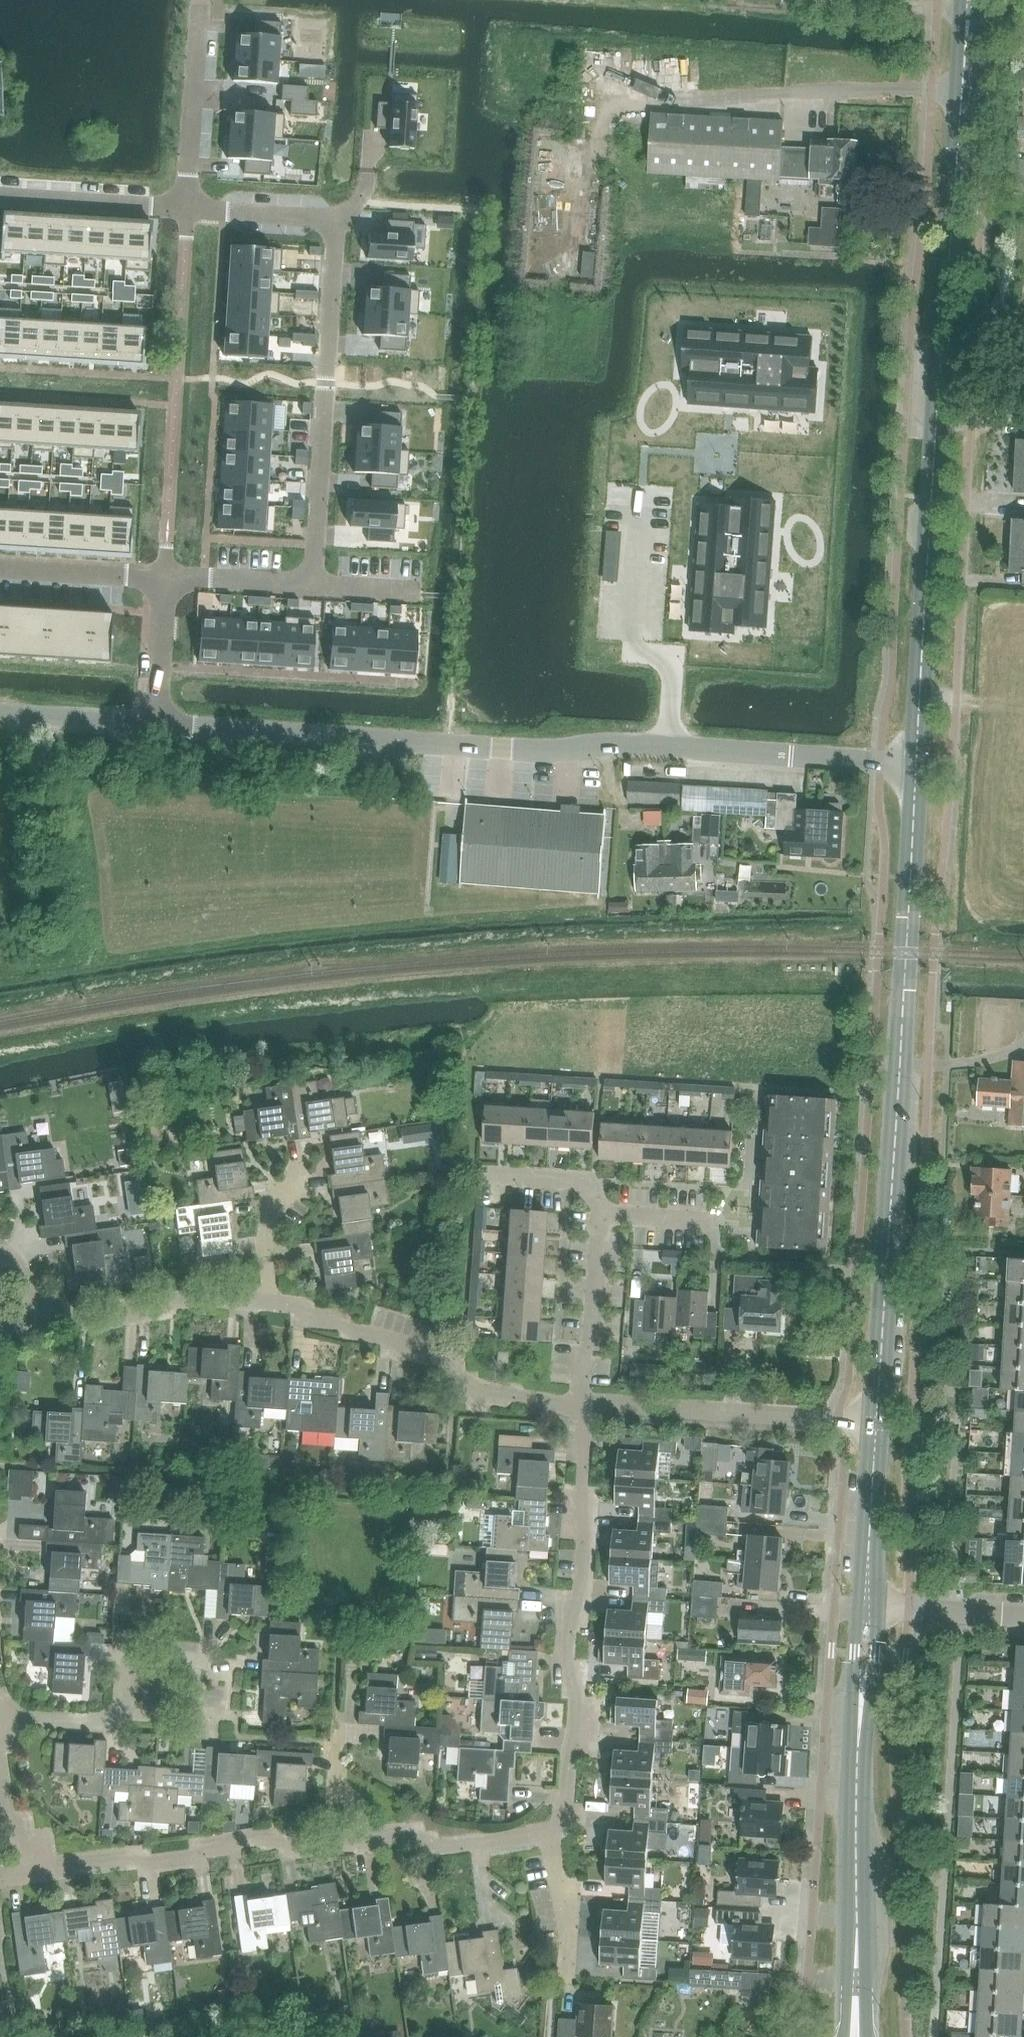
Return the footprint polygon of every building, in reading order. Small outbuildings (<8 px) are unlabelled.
[(236,34),(234,58),(278,61),(281,23),(255,21),(254,35),(236,34)] [(234,58),(233,82),(277,85),(278,61),(234,58)] [(299,64),(298,78),(325,79),(326,66),(299,64)] [(282,85),(281,100),(317,103),(317,102),(307,101),(308,87),(282,85)] [(378,103),(376,129),(390,130),(389,148),(414,150),(417,96),(392,94),(392,104),(378,103)] [(281,100),(281,101),(291,102),(290,115),(316,117),(317,103),(281,100)] [(230,111),(229,135),(283,139),(284,115),(230,111)] [(652,116),(648,175),(661,176),(687,178),(687,189),(727,191),(728,180),(777,183),(778,176),(839,180),(838,203),(857,205),(857,196),(859,196),(862,142),(829,140),(829,142),(813,141),(812,149),(781,147),(782,124),(661,117),(652,116)] [(229,135),(227,159),(245,160),(244,174),(270,176),(271,162),(273,139),(282,140),(283,139),(229,135)] [(746,206),(746,216),(761,217),(761,207),(746,206)] [(812,229),(811,246),(839,247),(841,209),(823,208),(822,229),(812,229)] [(3,215),(0,253),(24,255),(26,216),(6,215),(6,213),(6,215),(3,215)] [(392,213),(392,221),(407,222),(408,214),(392,213)] [(26,216),(24,255),(44,256),(43,265),(44,265),(47,218),(26,216)] [(47,218),(44,265),(64,267),(67,219),(47,218)] [(67,219),(64,267),(65,267),(65,257),(85,258),(87,220),(67,219)] [(87,220),(85,258),(105,260),(108,221),(87,220)] [(108,221),(105,260),(125,261),(124,270),(125,271),(128,223),(108,221)] [(369,234),(367,259),(412,261),(412,249),(425,249),(426,226),(414,225),(414,222),(388,221),(387,235),(369,234)] [(128,223),(125,271),(149,272),(152,224),(149,224),(149,222),(148,222),(148,224),(128,223)] [(231,247),(229,269),(281,272),(282,250),(231,247)] [(309,247),(309,255),(321,256),(321,248),(309,247)] [(229,269),(228,290),(279,294),(279,293),(270,292),(271,272),(281,273),(281,272),(229,269)] [(11,275),(11,284),(22,284),(23,276),(11,275)] [(72,275),(71,287),(83,288),(83,280),(84,276),(72,275)] [(366,288),(364,312),(418,315),(419,291),(410,291),(410,277),(384,275),(383,289),(366,288)] [(32,277),(31,285),(42,285),(43,277),(32,277)] [(43,277),(42,285),(54,286),(54,278),(43,277)] [(83,280),(83,288),(94,289),(95,281),(84,280),(83,280)] [(113,282),(112,294),(123,294),(124,286),(124,282),(113,282)] [(124,286),(123,294),(135,295),(135,287),(124,286)] [(228,290),(227,312),(278,315),(279,294),(228,290)] [(10,291),(10,299),(21,299),(22,291),(10,291)] [(296,291),(295,299),(306,300),(307,291),(296,291)] [(307,291),(306,300),(318,300),(318,292),(307,291)] [(31,292),(30,300),(41,301),(42,293),(31,292)] [(42,293),(41,301),(53,302),(53,293),(42,293)] [(112,294),(112,302),(123,302),(123,294),(112,294)] [(123,294),(123,302),(134,303),(135,295),(123,294)] [(71,295),(71,303),(82,303),(83,295),(71,295)] [(83,295),(82,303),(93,304),(94,296),(83,295)] [(17,358),(20,310),(0,309),(0,357),(17,358)] [(20,310),(17,358),(38,360),(40,321),(20,320),(21,310),(20,310)] [(227,312),(225,334),(267,336),(268,315),(278,316),(278,315),(227,312)] [(364,312),(362,336),(380,337),(379,351),(406,352),(407,338),(408,315),(418,316),(418,315),(364,312)] [(60,323),(58,361),(78,362),(81,319),(80,319),(80,324),(60,323)] [(81,319),(78,362),(99,363),(102,320),(81,319)] [(102,320),(99,363),(119,365),(122,326),(102,325),(102,320)] [(40,321),(38,360),(58,361),(60,323),(40,321)] [(122,326),(119,365),(139,366),(139,368),(140,368),(140,366),(143,366),(145,328),(122,326)] [(687,328),(684,371),(692,371),(690,403),(817,412),(820,369),(811,369),(813,338),(687,328)] [(225,334),(224,356),(266,358),(267,336),(225,334)] [(292,334),(292,342),(303,343),(304,335),(292,334)] [(303,343),(303,346),(315,347),(315,335),(304,335),(303,343)] [(225,401),(224,428),(271,431),(273,405),(225,401)] [(303,403),(302,414),(310,415),(311,403),(303,403)] [(11,450),(14,406),(0,406),(0,449),(11,450)] [(14,406),(11,450),(12,450),(12,445),(32,446),(31,451),(32,451),(34,408),(14,406)] [(34,408),(32,451),(52,452),(55,409),(34,408)] [(55,409),(52,452),(53,452),(53,447),(72,449),(71,458),(72,458),(75,410),(55,409)] [(75,410),(72,458),(93,460),(96,412),(75,410)] [(96,412),(93,460),(94,450),(114,451),(116,413),(96,412)] [(116,413),(114,451),(137,453),(139,414),(137,414),(137,412),(136,412),(136,414),(116,413)] [(357,425),(355,449),(409,452),(409,451),(400,451),(401,428),(402,414),(375,412),(375,426),(357,425)] [(224,428),(222,453),(270,456),(271,431),(224,428)] [(355,449),(354,473),(372,474),(371,488),(397,490),(398,475),(408,476),(409,452),(355,449)] [(296,450),(295,457),(307,458),(308,451),(296,450)] [(222,453),(220,478),(268,481),(270,456),(222,453)] [(295,457),(295,465),(307,466),(307,458),(295,457)] [(10,473),(10,465),(0,464),(0,473),(10,473)] [(60,465),(59,476),(71,477),(71,469),(72,465),(60,465)] [(20,466),(19,474),(30,475),(31,466),(20,466)] [(31,466),(30,475),(42,475),(42,467),(31,466)] [(71,469),(71,477),(82,478),(83,470),(72,469),(71,469)] [(112,475),(112,483),(123,484),(124,472),(112,471),(112,475)] [(101,475),(100,483),(112,483),(112,475),(101,475)] [(220,478),(219,503),(266,506),(268,481),(220,478)] [(9,489),(9,480),(0,480),(0,488),(9,489)] [(18,481),(17,493),(29,494),(29,490),(30,482),(18,481)] [(30,482),(29,490),(41,491),(41,483),(30,482)] [(100,483),(100,491),(111,491),(112,483),(100,483)] [(111,491),(111,495),(122,496),(123,484),(112,483),(111,491)] [(59,484),(59,492),(70,492),(70,493),(71,484),(59,484)] [(70,493),(70,496),(81,497),(82,485),(71,484),(70,493)] [(701,504),(692,630),(735,634),(735,625),(767,627),(776,501),(734,498),(733,506),(701,504)] [(293,500),(292,508),(304,509),(305,501),(293,500)] [(352,501),(350,526),(368,528),(367,542),(393,543),(394,529),(404,530),(406,505),(352,501)] [(219,503),(217,529),(265,532),(266,506),(219,503)] [(89,516),(87,554),(107,555),(110,507),(109,507),(109,517),(89,516)] [(110,507),(107,555),(127,556),(127,559),(128,559),(128,556),(130,557),(133,509),(110,507)] [(292,508),(292,520),(303,520),(304,509),(292,508)] [(7,510),(5,549),(25,550),(28,512),(7,510)] [(28,512),(25,550),(46,551),(48,513),(28,512)] [(48,513),(46,551),(66,553),(69,514),(48,513)] [(69,514),(66,553),(87,554),(89,516),(69,514)] [(1013,546),(1023,547),(1023,521),(1015,521),(1014,536),(1013,546)] [(608,532),(607,550),(621,551),(622,533),(608,532)] [(1013,546),(1012,572),(1023,573),(1022,586),(1023,587),(1023,547),(1013,546)] [(620,566),(605,565),(604,580),(619,581),(620,566)] [(219,595),(219,603),(231,604),(231,596),(219,595)] [(247,597),(247,605),(259,605),(259,597),(247,597)] [(259,597),(259,605),(271,606),(271,598),(259,597)] [(287,599),(287,607),(299,608),(299,600),(287,599)] [(350,603),(350,611),(362,612),(362,604),(350,603)] [(362,604),(362,612),(374,613),(374,605),(362,604)] [(390,606),(390,614),(401,614),(402,606),(390,606)] [(10,652),(10,658),(35,659),(36,654),(53,655),(53,660),(79,662),(79,657),(96,658),(96,663),(110,664),(113,613),(103,613),(102,621),(0,615),(0,652),(10,652)] [(201,617),(198,661),(227,663),(230,619),(201,617)] [(230,619),(227,663),(255,665),(258,621),(230,619)] [(258,621),(255,665),(283,667),(286,623),(258,621)] [(286,623),(283,667),(312,669),(315,624),(286,623)] [(332,625),(329,670),(358,671),(361,627),(332,625)] [(361,627),(358,671),(386,673),(389,629),(361,627)] [(389,629),(386,673),(415,675),(418,631),(389,629)] [(681,806),(682,785),(629,781),(628,802),(681,806)] [(765,828),(776,829),(778,800),(769,800),(769,790),(684,785),(682,811),(766,816),(765,828)] [(776,829),(785,830),(843,832),(844,812),(842,812),(843,808),(840,804),(829,804),(826,807),(826,811),(803,810),(797,810),(798,792),(778,791),(778,800),(776,829)] [(566,812),(467,804),(465,834),(461,884),(600,895),(606,815),(577,813),(577,811),(566,810),(566,812)] [(721,815),(702,814),(701,844),(720,845),(721,815)] [(843,832),(785,830),(784,855),(825,857),(827,861),(830,863),(833,863),(837,861),(839,858),(842,858),(843,832)] [(461,884),(465,834),(446,833),(442,882),(461,884)] [(636,866),(635,866),(636,876),(636,892),(661,892),(667,891),(665,841),(662,841),(658,841),(658,845),(636,845),(636,866)] [(672,841),(665,841),(667,891),(697,890),(696,844),(672,844),(672,841)] [(729,892),(729,902),(740,902),(740,892),(729,892)] [(678,909),(678,893),(668,894),(668,910),(678,909)] [(629,901),(611,901),(611,912),(629,912),(629,901)] [(1014,1061),(1012,1082),(980,1079),(978,1106),(1010,1108),(1009,1126),(1023,1127),(1023,1062),(1014,1061)] [(489,1073),(488,1083),(499,1083),(499,1080),(500,1074),(489,1073)] [(520,1081),(520,1085),(532,1086),(532,1076),(521,1075),(520,1081)] [(532,1076),(532,1086),(542,1086),(542,1083),(543,1077),(532,1076)] [(564,1084),(563,1088),(575,1088),(575,1079),(564,1078),(564,1084)] [(575,1079),(575,1088),(585,1089),(586,1086),(586,1079),(575,1079)] [(314,1080),(289,1084),(298,1140),(310,1138),(309,1132),(348,1125),(346,1116),(356,1114),(354,1098),(343,1099),(343,1095),(314,1101),(312,1094),(316,1093),(314,1080)] [(606,1081),(605,1091),(616,1091),(616,1088),(616,1081),(606,1081)] [(637,1089),(637,1093),(649,1093),(649,1083),(638,1083),(637,1089)] [(649,1083),(649,1093),(659,1094),(659,1091),(660,1084),(649,1083)] [(298,1140),(289,1084),(263,1089),(266,1102),(270,1101),(271,1108),(242,1113),(243,1117),(233,1118),(235,1134),(245,1133),(247,1143),(286,1136),(287,1142),(298,1140)] [(680,1092),(680,1096),(692,1096),(692,1086),(681,1085),(680,1092)] [(692,1086),(692,1096),(702,1097),(702,1093),(703,1087),(692,1086)] [(724,1095),(723,1098),(735,1099),(736,1089),(724,1088),(724,1095)] [(764,1147),(770,1147),(832,1151),(835,1100),(773,1096),(770,1135),(765,1134),(764,1147)] [(485,1142),(507,1144),(509,1108),(487,1107),(485,1142)] [(507,1144),(528,1145),(530,1109),(509,1108),(507,1144)] [(528,1145),(550,1146),(552,1110),(530,1109),(528,1145)] [(552,1110),(550,1146),(571,1147),(573,1112),(552,1110)] [(573,1112),(571,1147),(593,1149),(596,1113),(573,1112)] [(157,1116),(144,1118),(149,1153),(162,1151),(157,1116)] [(435,1124),(418,1127),(420,1139),(437,1136),(435,1124)] [(600,1160),(623,1161),(625,1126),(603,1124),(600,1160)] [(623,1161),(644,1163),(647,1127),(625,1126),(623,1161)] [(644,1163),(666,1164),(668,1128),(647,1127),(644,1163)] [(666,1164),(688,1165),(690,1130),(668,1128),(666,1164)] [(688,1165),(709,1167),(711,1131),(690,1130),(688,1165)] [(711,1131),(709,1167),(732,1168),(733,1132),(711,1131)] [(329,1176),(331,1188),(386,1180),(382,1155),(369,1157),(370,1161),(363,1162),(359,1132),(329,1137),(334,1175),(329,1176)] [(26,1133),(0,1136),(8,1192),(21,1190),(20,1185),(58,1179),(65,1178),(63,1160),(55,1161),(54,1149),(25,1153),(24,1146),(28,1146),(26,1133)] [(8,1192),(0,1136),(0,1193),(8,1192)] [(761,1197),(767,1197),(829,1201),(832,1151),(770,1147),(767,1185),(762,1185),(761,1197)] [(117,1151),(120,1167),(137,1164),(135,1149),(117,1151)] [(196,1181),(199,1206),(231,1201),(231,1202),(255,1199),(253,1186),(248,1187),(242,1149),(212,1153),(216,1182),(210,1183),(209,1179),(196,1181)] [(137,1159),(139,1169),(151,1167),(150,1157),(137,1159)] [(972,1194),(977,1195),(977,1194),(1010,1196),(1012,1171),(973,1169),(972,1177),(973,1177),(972,1194)] [(439,1184),(450,1182),(448,1172),(438,1173),(439,1184)] [(338,1199),(343,1236),(369,1232),(369,1234),(373,1233),(369,1204),(376,1203),(376,1207),(390,1205),(386,1180),(331,1188),(332,1200),(338,1199)] [(127,1200),(140,1198),(138,1182),(124,1184),(127,1200)] [(41,1239),(64,1236),(96,1231),(93,1206),(79,1208),(80,1212),(74,1213),(69,1183),(39,1188),(45,1226),(39,1227),(41,1239)] [(977,1194),(977,1195),(976,1216),(987,1216),(987,1225),(1008,1227),(1010,1196),(977,1194)] [(829,1201),(767,1197),(764,1236),(758,1235),(758,1247),(764,1247),(763,1248),(826,1252),(829,1201)] [(231,1201),(199,1206),(176,1209),(179,1235),(193,1233),(192,1229),(199,1228),(203,1257),(233,1253),(227,1215),(233,1214),(231,1202),(231,1201)] [(477,1208),(476,1219),(482,1219),(486,1220),(486,1208),(477,1208)] [(510,1210),(508,1232),(544,1235),(546,1213),(510,1210)] [(161,1235),(159,1223),(148,1225),(149,1236),(161,1235)] [(96,1231),(64,1236),(66,1248),(71,1247),(77,1286),(107,1281),(102,1252),(109,1251),(110,1255),(123,1253),(119,1228),(96,1231)] [(369,1232),(343,1236),(313,1240),(315,1253),(320,1252),(326,1290),(356,1286),(352,1257),(358,1256),(359,1261),(372,1258),(369,1234),(369,1232)] [(508,1232),(507,1254),(543,1256),(544,1235),(508,1232)] [(474,1240),(474,1251),(483,1252),(484,1241),(481,1241),(474,1240)] [(474,1251),(473,1262),(479,1263),(482,1263),(483,1252),(474,1251)] [(507,1254),(505,1275),(541,1278),(543,1256),(507,1254)] [(150,1257),(134,1259),(137,1276),(153,1273),(150,1257)] [(1008,1281),(1023,1282),(1023,1260),(1010,1259),(1008,1281)] [(143,1289),(155,1287),(152,1273),(146,1274),(142,1281),(143,1289)] [(505,1275),(504,1296),(540,1299),(541,1278),(505,1275)] [(735,1287),(734,1298),(744,1299),(744,1302),(742,1329),(782,1332),(784,1300),(786,1300),(787,1283),(764,1282),(764,1277),(735,1276),(735,1287)] [(1007,1303),(1023,1304),(1023,1282),(1008,1281),(1007,1303)] [(471,1283),(470,1295),(480,1295),(481,1284),(477,1284),(471,1283)] [(681,1291),(680,1299),(679,1312),(674,1312),(673,1325),(695,1326),(695,1336),(717,1338),(719,1313),(706,1312),(707,1292),(681,1291)] [(470,1295),(470,1305),(476,1306),(479,1306),(480,1295),(470,1295)] [(504,1296),(502,1318),(538,1320),(540,1299),(504,1296)] [(679,1312),(680,1299),(649,1297),(647,1317),(636,1316),(634,1341),(656,1342),(657,1332),(673,1333),(673,1325),(674,1312),(679,1312)] [(1005,1324),(1023,1325),(1023,1304),(1007,1303),(1005,1324)] [(538,1320),(502,1318),(501,1340),(537,1342),(538,1320)] [(1004,1346),(1023,1347),(1023,1325),(1005,1324),(1004,1346)] [(468,1326),(467,1338),(477,1338),(478,1327),(474,1327),(468,1326)] [(188,1348),(187,1374),(186,1378),(188,1379),(216,1380),(216,1387),(211,1387),(211,1400),(235,1402),(237,1402),(238,1372),(240,1346),(227,1345),(227,1350),(188,1348)] [(972,1346),(971,1360),(983,1361),(984,1346),(972,1346)] [(1003,1367),(1023,1369),(1023,1347),(1004,1346),(1003,1367)] [(499,1352),(498,1361),(498,1362),(508,1362),(508,1352),(499,1352)] [(137,1369),(135,1393),(133,1421),(159,1423),(160,1409),(156,1409),(156,1402),(186,1404),(188,1379),(186,1378),(187,1374),(149,1371),(149,1366),(137,1365),(137,1369)] [(1017,1390),(1023,1390),(1023,1369),(1003,1367),(1001,1389),(1017,1390)] [(83,1409),(82,1441),(83,1441),(115,1443),(116,1427),(122,1428),(122,1420),(133,1421),(135,1393),(137,1369),(124,1368),(122,1392),(102,1391),(102,1386),(85,1385),(83,1409)] [(250,1372),(238,1372),(237,1402),(235,1402),(234,1428),(260,1429),(261,1416),(257,1416),(257,1409),(285,1411),(287,1380),(250,1378),(250,1372)] [(29,1375),(17,1374),(15,1393),(28,1394),(29,1375)] [(286,1411),(285,1431),(302,1432),(335,1434),(336,1408),(337,1408),(339,1378),(321,1377),(321,1381),(287,1379),(287,1380),(285,1411),(286,1411)] [(375,1410),(337,1408),(336,1408),(335,1434),(334,1438),(364,1440),(364,1447),(359,1447),(358,1460),(384,1462),(388,1394),(376,1393),(375,1410)] [(389,1394),(388,1394),(384,1462),(409,1463),(410,1450),(406,1449),(406,1443),(436,1445),(438,1414),(399,1412),(399,1407),(388,1406),(389,1394)] [(82,1441),(83,1409),(72,1409),(72,1414),(33,1412),(31,1442),(60,1443),(60,1450),(56,1450),(55,1464),(81,1465),(83,1441),(82,1441)] [(1015,1433),(1023,1434),(1023,1412),(1016,1412),(1015,1433)] [(1013,1454),(1023,1455),(1023,1434),(1015,1433),(1013,1454)] [(621,1449),(619,1477),(660,1479),(661,1452),(678,1454),(679,1441),(646,1439),(645,1450),(621,1449)] [(704,1458),(703,1471),(718,1472),(719,1459),(720,1445),(705,1444),(704,1458)] [(757,1485),(757,1486),(789,1489),(791,1463),(775,1462),(776,1449),(749,1447),(748,1459),(759,1460),(758,1474),(745,1473),(744,1484),(757,1485)] [(282,1459),(282,1461),(282,1462),(293,1463),(294,1449),(283,1448),(282,1459)] [(515,1500),(519,1500),(546,1502),(546,1501),(548,1464),(553,1464),(554,1451),(498,1448),(497,1474),(510,1475),(510,1471),(517,1471),(515,1500)] [(1012,1476),(1023,1477),(1023,1455),(1013,1454),(1012,1476)] [(268,1457),(267,1469),(281,1470),(282,1462),(282,1461),(282,1459),(268,1457)] [(325,1485),(332,1485),(333,1472),(324,1471),(319,1475),(318,1483),(325,1485)] [(66,1474),(54,1474),(54,1485),(65,1486),(66,1474)] [(1011,1498),(1023,1499),(1023,1477),(1012,1476),(1011,1498)] [(127,1477),(112,1477),(111,1494),(126,1495),(127,1477)] [(641,1506),(640,1518),(674,1520),(675,1508),(658,1507),(660,1479),(619,1477),(618,1505),(641,1506)] [(789,1489),(757,1486),(754,1512),(786,1515),(789,1489)] [(19,1525),(19,1539),(46,1541),(102,1545),(112,1545),(114,1520),(104,1519),(90,1518),(90,1522),(84,1522),(85,1492),(72,1492),(55,1491),(53,1529),(48,1529),(48,1526),(19,1525)] [(381,1502),(382,1492),(372,1492),(371,1501),(381,1502)] [(1009,1520),(1023,1520),(1023,1499),(1011,1498),(1009,1520)] [(494,1515),(492,1548),(516,1550),(516,1551),(548,1553),(549,1535),(545,1535),(547,1501),(546,1501),(546,1502),(519,1500),(518,1512),(512,1511),(512,1517),(494,1515)] [(481,1502),(467,1501),(467,1510),(481,1511),(481,1502)] [(701,1505),(700,1519),(728,1522),(729,1522),(730,1507),(701,1505)] [(616,1529),(614,1557),(654,1559),(656,1532),(673,1533),(674,1520),(640,1518),(640,1530),(616,1529)] [(700,1519),(699,1534),(726,1536),(727,1534),(746,1536),(747,1526),(727,1524),(728,1522),(700,1519)] [(1008,1541),(1023,1542),(1023,1520),(1009,1520),(1008,1541)] [(150,1591),(167,1592),(171,1536),(138,1534),(137,1552),(145,1552),(145,1563),(131,1562),(131,1556),(119,1556),(117,1584),(150,1587),(150,1591)] [(171,1536),(167,1592),(184,1593),(184,1589),(217,1591),(219,1564),(220,1564),(220,1562),(207,1562),(207,1566),(194,1566),(195,1556),(202,1556),(204,1538),(171,1536)] [(737,1560),(737,1561),(750,1562),(782,1565),(784,1539),(770,1538),(752,1536),(751,1551),(738,1550),(737,1560)] [(51,1553),(48,1591),(76,1593),(76,1594),(79,1594),(81,1565),(87,1565),(87,1570),(101,1570),(102,1545),(46,1541),(46,1553),(51,1553)] [(1007,1563),(1023,1564),(1023,1542),(1008,1541),(1007,1563)] [(447,1545),(420,1543),(419,1554),(447,1556),(447,1545)] [(455,1571),(453,1597),(518,1601),(519,1589),(514,1588),(516,1551),(516,1550),(492,1548),(486,1548),(484,1577),(477,1577),(477,1572),(455,1571)] [(276,1575),(277,1555),(267,1554),(266,1574),(276,1575)] [(614,1557),(612,1585),(636,1587),(635,1598),(655,1600),(667,1600),(668,1588),(658,1588),(660,1560),(654,1560),(654,1559),(614,1557)] [(728,1559),(727,1573),(739,1574),(738,1587),(747,1588),(779,1590),(782,1565),(750,1562),(737,1561),(737,1560),(728,1559)] [(1007,1563),(1005,1585),(1023,1586),(1023,1564),(1007,1563)] [(219,1564),(217,1591),(215,1620),(228,1620),(228,1615),(267,1617),(269,1587),(239,1585),(240,1579),(244,1579),(245,1565),(220,1564),(219,1564)] [(965,1582),(980,1583),(981,1572),(966,1571),(965,1582)] [(694,1595),(723,1598),(724,1582),(695,1580),(694,1595)] [(23,1641),(35,1642),(53,1643),(53,1642),(55,1614),(61,1614),(61,1618),(75,1619),(76,1594),(76,1593),(48,1591),(21,1589),(20,1602),(25,1602),(23,1641)] [(694,1617),(714,1619),(716,1598),(695,1596),(694,1617)] [(453,1597),(452,1622),(474,1624),(474,1620),(481,1620),(479,1649),(509,1651),(510,1651),(510,1650),(512,1612),(518,1613),(518,1601),(453,1597)] [(610,1608),(608,1636),(649,1639),(650,1612),(655,1612),(666,1613),(667,1600),(635,1598),(634,1610),(610,1608)] [(741,1642),(781,1645),(783,1618),(743,1615),(741,1642)] [(427,1619),(415,1618),(413,1643),(445,1645),(446,1631),(426,1629),(427,1619)] [(262,1660),(261,1676),(317,1679),(319,1650),(305,1649),(305,1653),(299,1653),(300,1624),(270,1622),(268,1660),(262,1660)] [(84,1644),(91,1644),(102,1645),(103,1634),(85,1633),(84,1644)] [(602,1645),(601,1662),(607,1663),(607,1664),(630,1666),(629,1678),(655,1680),(661,1680),(662,1669),(660,1668),(660,1661),(647,1660),(649,1639),(608,1636),(608,1646),(602,1645)] [(53,1643),(35,1642),(33,1667),(47,1668),(47,1664),(53,1664),(52,1693),(82,1695),(84,1657),(90,1657),(91,1644),(84,1644),(53,1642),(53,1643)] [(534,1652),(537,1652),(544,1652),(545,1643),(534,1643),(534,1652)] [(680,1648),(679,1660),(687,1660),(688,1649),(680,1648)] [(484,1666),(482,1700),(538,1703),(539,1686),(537,1652),(534,1652),(510,1650),(510,1651),(509,1651),(508,1663),(503,1662),(502,1667),(484,1666)] [(436,1653),(415,1651),(415,1662),(435,1663),(436,1653)] [(720,1695),(728,1695),(751,1697),(752,1685),(775,1687),(776,1674),(780,1672),(780,1666),(777,1664),(777,1661),(723,1658),(720,1695)] [(1015,1689),(1023,1690),(1023,1668),(1016,1668),(1015,1689)] [(359,1712),(358,1725),(384,1726),(414,1728),(414,1727),(416,1702),(396,1701),(397,1676),(367,1674),(364,1712),(359,1712)] [(261,1676),(261,1689),(262,1723),(291,1725),(291,1713),(286,1712),(287,1698),(298,1698),(297,1708),(315,1709),(317,1679),(261,1676)] [(688,1687),(687,1701),(707,1703),(708,1689),(688,1687)] [(1014,1711),(1023,1712),(1023,1690),(1015,1689),(1014,1711)] [(642,1727),(641,1739),(675,1741),(676,1728),(659,1727),(661,1699),(620,1696),(620,1704),(614,1704),(612,1723),(618,1723),(618,1725),(642,1727)] [(482,1700),(480,1733),(498,1734),(503,1740),(502,1751),(515,1752),(515,1753),(531,1754),(533,1720),(539,1720),(543,1717),(544,1703),(538,1703),(482,1700)] [(733,1733),(732,1747),(742,1748),(784,1751),(785,1747),(787,1747),(788,1727),(778,1726),(778,1724),(773,1724),(773,1726),(760,1725),(760,1713),(735,1711),(733,1733)] [(1012,1733),(1023,1733),(1023,1712),(1014,1711),(1012,1733)] [(440,1729),(440,1735),(460,1736),(460,1731),(448,1717),(441,1717),(440,1729)] [(384,1726),(383,1737),(389,1738),(386,1777),(401,1778),(417,1779),(418,1750),(425,1750),(439,1755),(439,1747),(440,1735),(440,1729),(414,1727),(414,1728),(384,1726)] [(1011,1754),(1023,1755),(1023,1733),(1012,1733),(1011,1754)] [(439,1747),(459,1748),(460,1736),(440,1735),(439,1747)] [(615,1769),(615,1778),(655,1781),(657,1753),(674,1754),(675,1741),(641,1739),(640,1751),(616,1749),(616,1751),(610,1750),(609,1769),(615,1769)] [(103,1797),(105,1768),(107,1741),(94,1740),(94,1746),(55,1743),(53,1773),(82,1775),(82,1782),(78,1782),(78,1784),(77,1795),(103,1797)] [(718,1755),(723,1756),(723,1746),(707,1745),(705,1765),(718,1765),(718,1755)] [(206,1748),(204,1775),(202,1803),(229,1805),(230,1791),(226,1791),(226,1785),(255,1787),(255,1784),(256,1777),(255,1777),(256,1756),(219,1754),(219,1748),(206,1748)] [(515,1752),(502,1751),(459,1748),(457,1781),(475,1783),(475,1774),(486,1775),(485,1785),(485,1789),(480,1789),(479,1801),(508,1802),(509,1785),(510,1769),(514,1769),(515,1753),(515,1752)] [(784,1751),(742,1748),(742,1762),(731,1761),(729,1783),(755,1785),(756,1773),(770,1774),(770,1776),(775,1776),(775,1774),(785,1775),(786,1755),(784,1755),(784,1751)] [(256,1751),(256,1756),(255,1777),(256,1777),(268,1778),(269,1774),(275,1774),(273,1803),(303,1805),(305,1784),(306,1767),(311,1767),(312,1754),(256,1751)] [(1010,1776),(1023,1777),(1023,1755),(1011,1754),(1010,1776)] [(119,1821),(152,1823),(155,1768),(138,1767),(138,1770),(105,1768),(103,1797),(115,1798),(115,1792),(129,1793),(128,1804),(120,1803),(119,1821)] [(155,1768),(152,1823),(184,1826),(186,1807),(177,1807),(178,1796),(192,1797),(191,1802),(202,1803),(204,1775),(172,1773),(172,1769),(155,1768)] [(702,1784),(703,1770),(690,1769),(689,1783),(702,1784)] [(974,1773),(961,1773),(960,1784),(973,1785),(974,1773)] [(1008,1797),(1023,1798),(1023,1777),(1010,1776),(1008,1797)] [(637,1809),(636,1821),(670,1823),(670,1811),(653,1810),(655,1781),(615,1778),(613,1808),(637,1809)] [(744,1811),(742,1835),(780,1838),(783,1804),(765,1803),(766,1791),(736,1788),(735,1802),(745,1803),(744,1807),(743,1807),(742,1811),(744,1811)] [(1007,1819),(1023,1820),(1023,1798),(1008,1797),(1007,1819)] [(1006,1841),(1023,1842),(1023,1820),(1007,1819),(1006,1841)] [(224,1833),(236,1832),(235,1821),(222,1823),(224,1833)] [(605,1833),(604,1851),(610,1852),(609,1859),(650,1862),(651,1842),(668,1843),(669,1836),(670,1823),(654,1822),(636,1821),(635,1833),(611,1831),(611,1832),(611,1833),(605,1833)] [(967,1836),(967,1826),(959,1826),(959,1835),(967,1836)] [(102,1828),(102,1839),(112,1840),(112,1829),(102,1828)] [(701,1833),(701,1841),(711,1842),(711,1833),(701,1833)] [(967,1838),(959,1837),(958,1847),(966,1848),(967,1838)] [(1004,1862),(1023,1863),(1023,1842),(1006,1841),(1004,1862)] [(719,1890),(718,1905),(762,1908),(763,1896),(769,1896),(770,1896),(770,1895),(770,1894),(771,1887),(777,1888),(778,1882),(780,1882),(781,1865),(781,1864),(781,1863),(780,1863),(780,1862),(779,1862),(778,1862),(767,1861),(768,1857),(766,1857),(766,1862),(741,1860),(739,1889),(739,1891),(719,1890)] [(631,1889),(631,1901),(664,1903),(665,1890),(648,1889),(650,1862),(609,1859),(608,1887),(631,1889)] [(1003,1884),(1023,1885),(1023,1863),(1004,1862),(1003,1884)] [(318,1889),(285,1894),(285,1895),(289,1922),(300,1921),(301,1927),(308,1926),(310,1943),(343,1938),(339,1910),(335,1883),(318,1885),(318,1889)] [(1002,1905),(1023,1907),(1023,1885),(1003,1884),(1002,1905)] [(704,1906),(705,1889),(696,1888),(695,1906),(704,1906)] [(247,1895),(234,1897),(242,1952),(268,1949),(261,1929),(289,1922),(285,1895),(248,1901),(247,1895)] [(377,1905),(339,1910),(343,1938),(372,1936),(373,1943),(368,1944),(370,1957),(395,1953),(396,1953),(392,1927),(388,1898),(376,1900),(377,1905)] [(62,1911),(62,1912),(66,1939),(67,1939),(79,1937),(78,1932),(92,1929),(94,1940),(85,1941),(87,1960),(121,1955),(120,1949),(116,1919),(113,1899),(96,1902),(96,1906),(62,1911)] [(203,1907),(166,1912),(170,1942),(198,1938),(199,1945),(194,1945),(197,1959),(222,1955),(215,1900),(202,1901),(203,1907)] [(606,1911),(604,1939),(645,1942),(647,1914),(663,1915),(664,1903),(631,1901),(630,1912),(606,1911)] [(985,1926),(1023,1928),(1023,1907),(1002,1905),(986,1904),(985,1926)] [(153,1914),(116,1919),(120,1949),(148,1945),(149,1952),(144,1953),(146,1966),(172,1962),(170,1942),(166,1912),(165,1907),(152,1909),(153,1914)] [(707,1927),(708,1909),(696,1909),(695,1927),(707,1927)] [(718,1910),(717,1924),(722,1925),(721,1945),(735,1946),(734,1960),(759,1962),(758,1970),(759,1970),(760,1966),(770,1967),(771,1967),(772,1967),(773,1967),(773,1966),(773,1965),(774,1965),(775,1947),(773,1947),(774,1935),(768,1935),(768,1928),(768,1927),(768,1926),(767,1926),(766,1926),(761,1925),(762,1913),(718,1910)] [(24,1912),(12,1914),(20,1969),(21,1976),(47,1973),(46,1965),(44,1952),(40,1953),(38,1946),(68,1942),(67,1939),(66,1939),(62,1912),(25,1918),(24,1912)] [(424,1974),(448,1971),(450,1971),(446,1943),(442,1915),(429,1917),(430,1922),(392,1927),(396,1953),(395,1953),(396,1958),(401,1957),(425,1954),(426,1960),(422,1961),(424,1974)] [(983,1948),(1023,1950),(1023,1928),(985,1926),(983,1948)] [(450,1971),(448,1971),(450,1977),(479,1973),(480,1980),(475,1980),(477,1993),(494,1991),(496,2003),(500,2006),(503,2002),(502,1995),(519,1993),(516,1969),(503,1971),(497,1930),(482,1932),(483,1938),(446,1943),(450,1971)] [(645,1942),(604,1939),(602,1967),(626,1969),(625,1981),(659,1983),(660,1970),(643,1969),(645,1942)] [(982,1969),(1023,1972),(1023,1950),(983,1948),(982,1969)] [(948,1965),(948,1967),(962,1967),(962,1954),(949,1953),(948,1965)] [(981,1991),(1023,1994),(1023,1972),(982,1969),(981,1991)] [(671,1970),(670,1982),(690,1983),(691,1971),(671,1970)] [(722,1972),(720,1988),(742,1990),(743,1973),(722,1972)] [(240,2003),(258,2000),(255,1984),(237,1987),(240,2003)] [(230,1989),(218,1991),(219,2001),(232,1999),(230,1989)] [(979,2012),(1023,2015),(1023,1994),(981,1991),(979,2012)] [(614,2006),(579,2004),(578,2021),(560,2019),(559,2036),(612,2036),(614,2006)] [(336,2007),(338,2022),(349,2020),(347,2005),(336,2007)] [(978,2034),(1000,2035),(1000,2036),(1016,2036),(1023,2036),(1023,2020),(1023,2015),(979,2012),(978,2034)]
